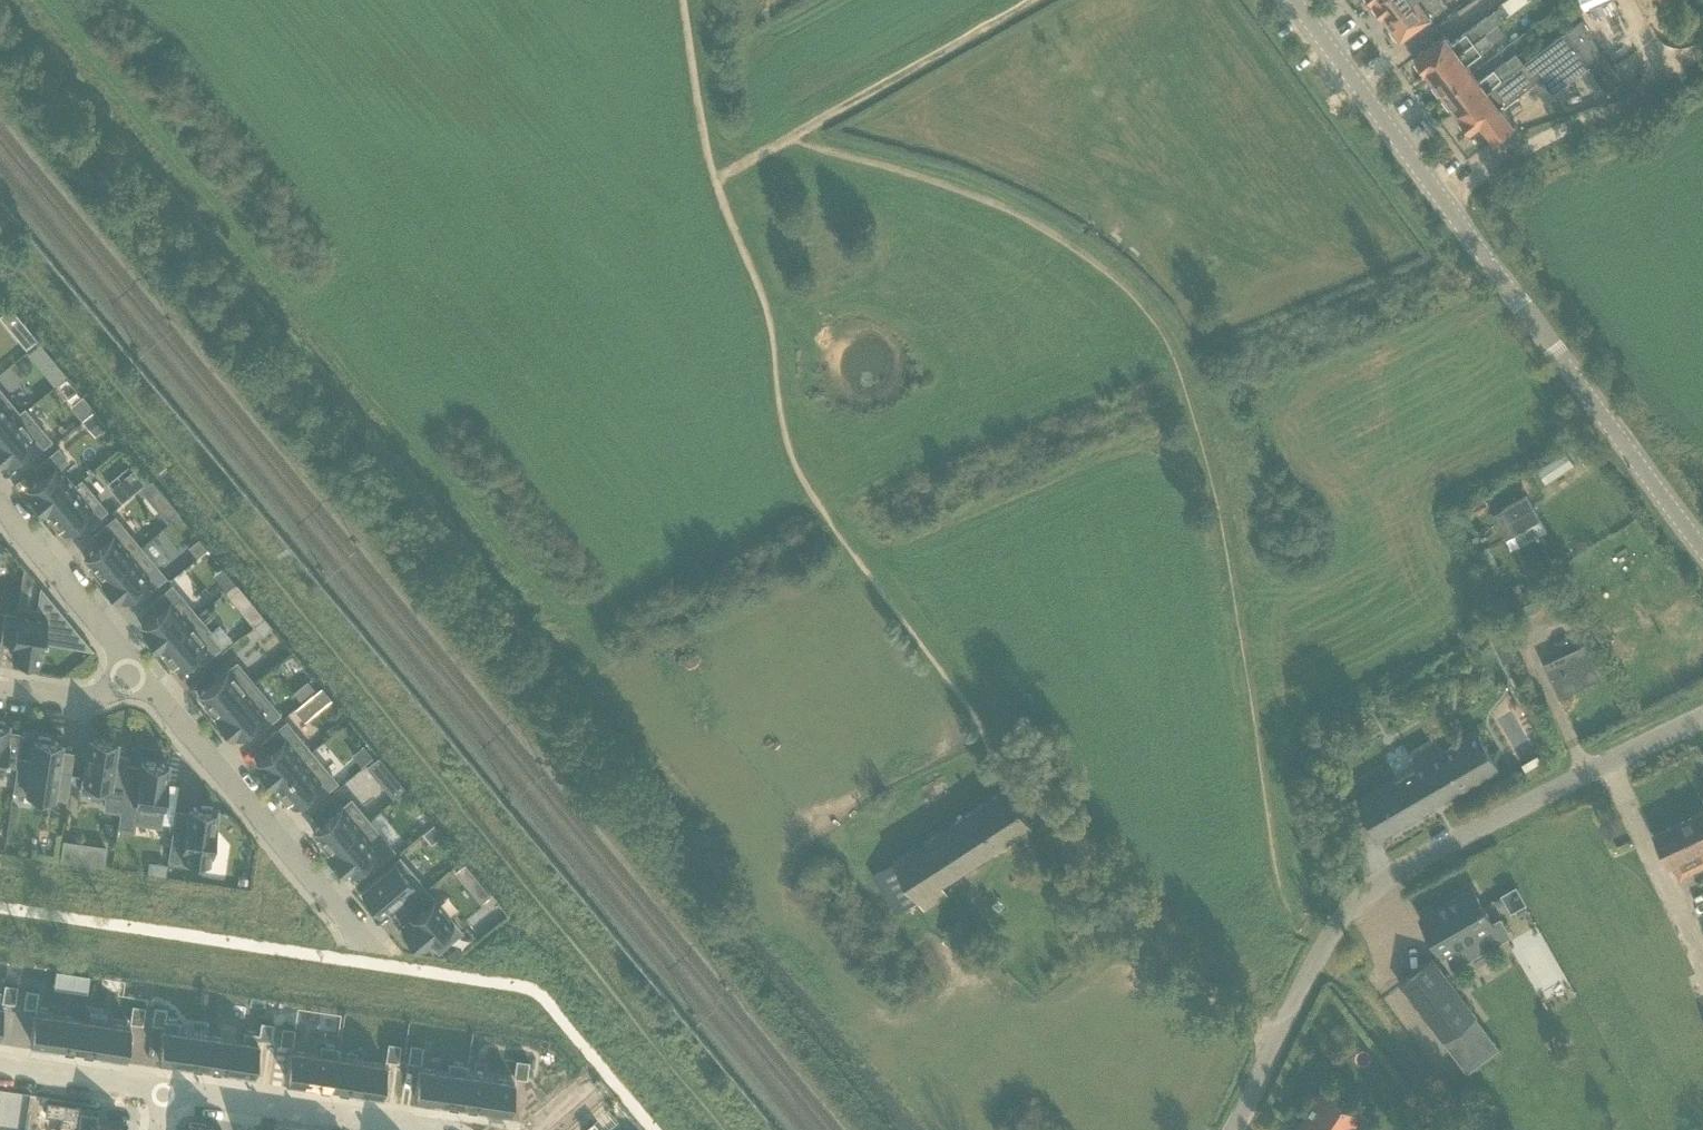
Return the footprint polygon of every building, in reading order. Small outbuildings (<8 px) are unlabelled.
[(1372,6),(1378,15),(1381,13),(1386,20),(1413,0),(1375,0),(1372,2),(1374,4),(1372,6)] [(1386,20),(1391,27),(1389,29),(1396,38),(1398,36),(1401,39),(1418,26),(1431,17),(1446,5),(1443,0),(1413,0),(1386,20)] [(1500,3),(1501,5),(1509,15),(1529,0),(1505,0),(1500,3)] [(1416,60),(1413,62),(1420,71),(1423,69),(1428,75),(1486,32),(1497,24),(1508,15),(1509,15),(1501,5),(1466,31),(1450,43),(1444,34),(1432,43),(1414,57),(1416,60)] [(1523,62),(1456,112),(1462,120),(1459,123),(1466,132),(1469,129),(1471,132),(1480,125),(1492,141),(1516,124),(1515,122),(1513,124),(1502,108),(1519,95),(1521,97),(1522,96),(1520,94),(1537,81),(1538,82),(1542,78),(1552,91),(1602,53),(1582,18),(1524,62),(1523,62)] [(1497,24),(1486,32),(1493,43),(1505,34),(1497,24)] [(1486,32),(1428,75),(1433,82),(1431,84),(1437,93),(1440,91),(1442,94),(1473,70),(1467,62),(1481,52),(1493,43),(1486,32)] [(1444,96),(1441,98),(1447,107),(1451,105),(1456,112),(1523,62),(1515,52),(1494,68),(1479,79),(1473,70),(1442,94),(1444,96)] [(21,321),(11,330),(25,348),(36,339),(21,321)] [(39,342),(26,352),(40,369),(53,359),(39,342)] [(0,391),(0,429),(19,413),(17,412),(0,391)] [(82,396),(70,406),(81,419),(93,409),(82,396)] [(47,437),(24,409),(19,413),(0,429),(0,457),(2,460),(4,462),(20,449),(28,459),(50,441),(47,437)] [(93,413),(83,421),(94,435),(105,426),(93,413)] [(44,510),(73,486),(57,466),(66,459),(56,448),(34,466),(43,476),(27,490),(44,510)] [(1565,450),(1537,469),(1546,482),(1574,463),(1565,450)] [(46,512),(43,514),(51,524),(54,522),(61,531),(71,522),(80,532),(106,511),(96,499),(80,480),(73,486),(44,510),(46,512)] [(122,480),(111,489),(121,500),(131,491),(122,480)] [(1526,495),(1492,514),(1506,538),(1516,532),(1522,544),(1546,530),(1526,495)] [(170,502),(160,511),(169,522),(179,513),(170,502)] [(85,557),(84,558),(101,578),(102,578),(131,554),(139,547),(113,516),(93,533),(98,539),(101,543),(85,557)] [(198,538),(187,547),(196,557),(207,548),(198,538)] [(103,581),(101,582),(108,592),(111,590),(118,599),(134,586),(142,596),(165,578),(156,567),(139,547),(131,554),(102,578),(101,578),(103,581)] [(25,570),(22,591),(31,592),(33,579),(25,570)] [(188,622),(196,615),(170,584),(150,601),(158,612),(141,626),(158,647),(159,646),(188,622)] [(251,601),(239,610),(252,626),(263,617),(251,601)] [(43,631),(46,611),(18,607),(17,615),(4,613),(0,640),(13,642),(11,656),(23,658),(23,660),(35,662),(35,659),(39,660),(43,635),(45,635),(45,631),(43,631)] [(196,615),(188,622),(159,646),(158,647),(160,649),(158,651),(165,660),(168,658),(175,667),(193,653),(201,663),(222,646),(196,615)] [(264,617),(254,625),(262,634),(271,626),(264,617)] [(1543,662),(1559,697),(1601,678),(1584,643),(1543,662)] [(245,690),(253,684),(236,663),(198,695),(215,715),(216,714),(245,690)] [(307,681),(293,692),(301,701),(314,689),(307,681)] [(216,714),(215,715),(217,717),(215,719),(223,728),(225,726),(233,736),(250,721),(258,731),(279,714),(253,684),(245,690),(216,714)] [(321,687),(294,709),(303,720),(330,698),(321,687)] [(2,774),(3,763),(13,764),(16,765),(17,759),(18,755),(21,734),(14,733),(8,732),(9,726),(6,725),(5,725),(5,722),(0,721),(0,774),(2,774)] [(303,758),(310,752),(284,721),(260,741),(269,752),(255,763),(272,784),(274,782),(303,758)] [(1417,765),(1391,780),(1358,800),(1379,837),(1500,767),(1478,730),(1443,751),(1435,737),(1410,752),(1417,765)] [(13,786),(13,790),(67,798),(71,771),(67,771),(57,769),(61,746),(61,743),(58,742),(50,741),(50,738),(38,736),(38,739),(34,739),(31,761),(17,759),(16,765),(13,786)] [(89,738),(81,791),(107,795),(107,797),(105,808),(120,810),(127,765),(128,757),(115,755),(117,742),(113,741),(89,738)] [(362,745),(352,754),(361,765),(371,756),(362,745)] [(310,752),(303,758),(274,782),(272,784),(289,804),(307,790),(315,800),(336,783),(310,752)] [(1538,754),(1523,763),(1526,769),(1541,760),(1538,754)] [(120,810),(118,827),(133,829),(134,821),(159,825),(162,809),(168,765),(141,761),(140,767),(136,767),(127,765),(120,810)] [(395,776),(382,787),(391,797),(404,787),(395,776)] [(874,875),(886,894),(899,913),(918,900),(925,910),(948,894),(942,885),(1032,825),(1008,788),(874,875)] [(360,827),(367,820),(350,800),(312,831),(330,852),(331,851),(360,827)] [(169,853),(168,858),(209,864),(216,811),(212,810),(213,807),(212,807),(201,805),(200,808),(189,807),(187,823),(173,821),(169,853)] [(1664,854),(1668,863),(1702,847),(1702,811),(1654,834),(1664,854)] [(367,820),(360,827),(331,851),(330,852),(347,872),(364,858),(373,868),(393,851),(367,820)] [(433,825),(423,833),(431,843),(441,834),(433,825)] [(62,841),(60,860),(82,863),(84,844),(62,841)] [(404,907),(425,889),(399,858),(361,889),(379,911),(393,899),(401,909),(403,908),(404,907)] [(149,862),(147,873),(164,876),(166,865),(149,862)] [(464,863),(454,871),(464,883),(474,875),(464,863)] [(1515,886),(1501,894),(1510,910),(1525,902),(1515,886)] [(1471,888),(1421,917),(1442,954),(1453,947),(1462,963),(1486,949),(1477,933),(1494,924),(1474,888),(1473,887),(1471,888)] [(454,924),(425,889),(404,907),(403,908),(411,918),(401,927),(419,948),(429,940),(438,950),(460,931),(454,924)] [(1442,1039),(1474,1014),(1432,959),(1400,983),(1442,1039)] [(4,982),(1,1000),(14,1002),(17,985),(4,982)] [(25,988),(22,1006),(35,1008),(34,1011),(30,1041),(58,1045),(57,1049),(77,1052),(82,1019),(51,1014),(52,1003),(36,1001),(38,990),(25,988)] [(132,1003),(129,1021),(142,1023),(145,1005),(132,1003)] [(153,1004),(151,1023),(163,1024),(162,1028),(158,1057),(186,1061),(185,1065),(205,1068),(210,1035),(179,1031),(180,1020),(165,1018),(167,1006),(153,1004)] [(82,1019),(77,1052),(97,1054),(98,1051),(126,1055),(130,1026),(82,1019)] [(210,1035),(205,1068),(225,1071),(226,1067),(254,1072),(258,1043),(259,1038),(271,1040),(273,1022),(260,1020),(258,1032),(243,1030),(241,1040),(210,1035)] [(281,1025),(279,1043),(292,1045),(294,1027),(281,1025)] [(387,1041),(385,1059),(398,1061),(400,1043),(387,1041)] [(409,1042),(407,1060),(420,1062),(422,1044),(409,1042)] [(290,1049),(285,1078),(313,1083),(313,1087),(333,1089),(338,1057),(340,1046),(319,1043),(318,1054),(290,1049)] [(338,1057),(333,1089),(353,1093),(353,1089),(381,1093),(386,1064),(338,1057)] [(515,1058),(513,1076),(526,1078),(528,1059),(515,1058)] [(418,1066),(413,1095),(441,1099),(441,1103),(461,1106),(466,1073),(467,1073),(468,1063),(448,1060),(446,1070),(418,1066)] [(466,1073),(461,1106),(481,1109),(482,1105),(509,1109),(514,1080),(467,1073),(466,1073)] [(1296,1129),(1351,1129),(1362,1113),(1343,1100),(1324,1088),(1296,1129)] [(77,1129),(128,1129),(96,1125),(98,1113),(79,1110),(77,1129)] [(583,1129),(599,1129),(600,1129),(593,1121),(583,1129)]
